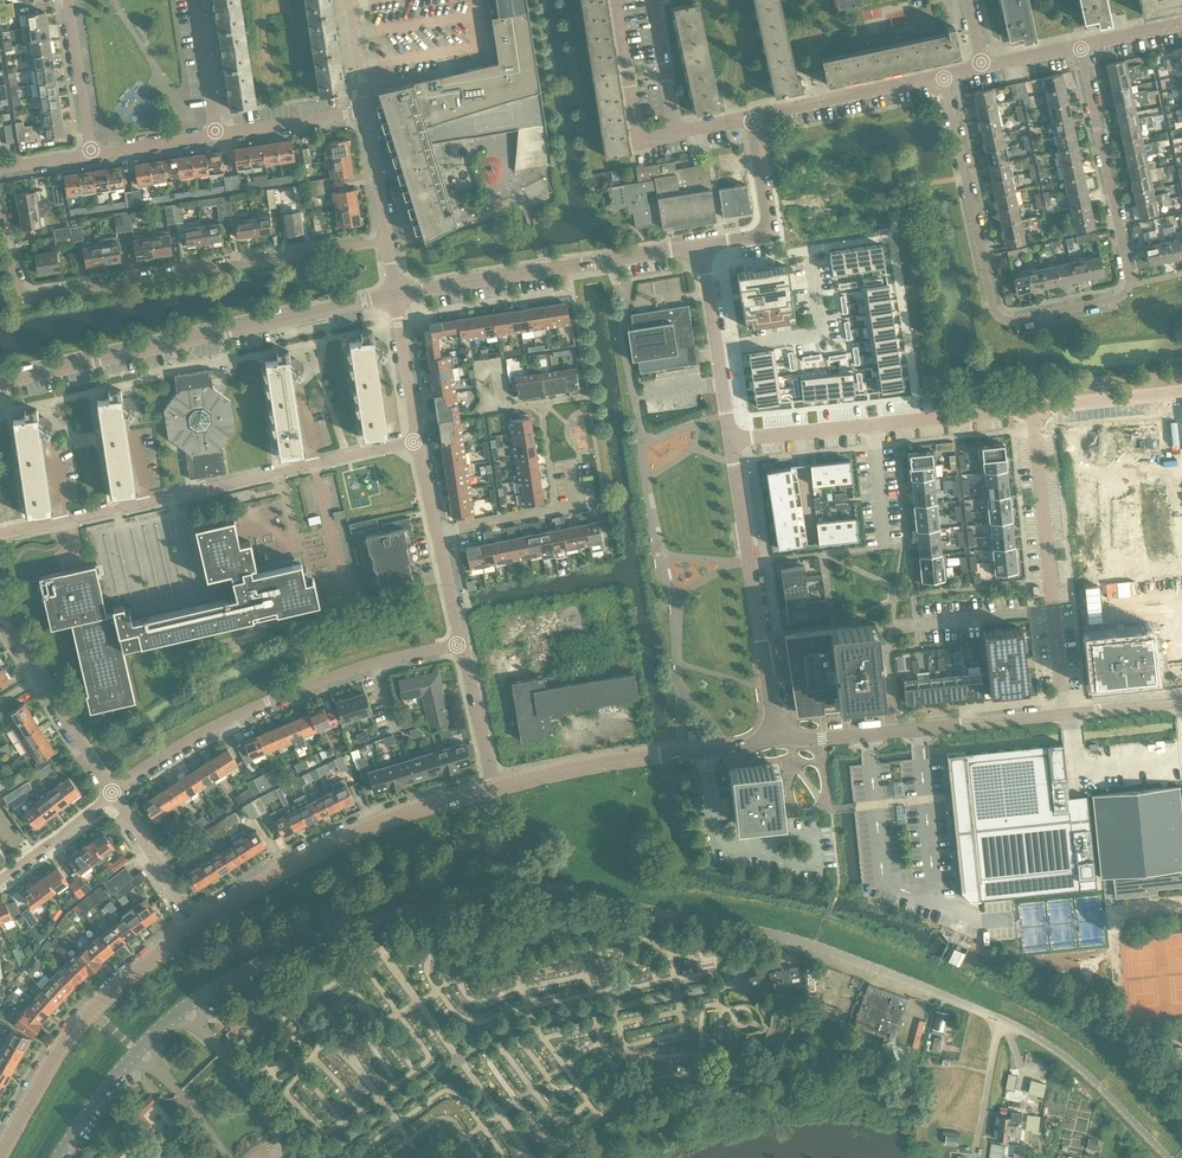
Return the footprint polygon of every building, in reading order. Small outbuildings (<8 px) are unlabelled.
[(12,10),(11,3),(5,4),(5,0),(0,0),(0,12),(12,10)] [(228,93),(231,109),(256,105),(240,0),(214,0),(215,9),(212,9),(213,16),(216,15),(221,47),(218,48),(219,54),(222,54),(227,86),(224,86),(225,93),(228,93)] [(320,95),(346,92),(343,75),(346,75),(345,68),(342,68),(337,36),(340,36),(339,29),(336,30),(331,0),(305,0),(320,95)] [(378,91),(424,240),(457,223),(432,143),(518,130),(516,151),(549,146),(527,0),(489,0),(498,62),(378,91)] [(593,81),(597,81),(608,155),(630,152),(607,0),(584,0),(596,74),(592,75),(593,81)] [(775,97),(803,91),(800,76),(794,78),(777,0),(754,0),(775,97)] [(1007,33),(1009,39),(1022,36),(1023,43),(1036,40),(1035,33),(1031,33),(1024,0),(1000,0),(1007,33)] [(1097,20),(1098,27),(1112,24),(1110,16),(1106,17),(1103,0),(1079,0),(1080,6),(1084,23),(1097,20)] [(1146,17),(1181,9),(1181,0),(1143,0),(1146,17)] [(673,8),(696,113),(724,108),(721,93),(715,95),(696,4),(699,3),(673,8)] [(0,12),(0,20),(0,23),(8,22),(7,17),(13,16),(12,10),(0,12)] [(27,14),(29,28),(48,26),(46,12),(27,14)] [(29,28),(31,42),(50,39),(48,26),(29,28)] [(947,28),(949,35),(824,62),(823,59),(822,59),(828,86),(961,57),(954,26),(947,28)] [(31,42),(33,55),(52,53),(50,39),(31,42)] [(33,55),(35,69),(54,66),(52,53),(33,55)] [(1127,60),(1108,64),(1111,77),(1129,73),(1135,72),(1142,70),(1141,64),(1128,67),(1127,60)] [(35,69),(37,83),(56,80),(54,66),(35,69)] [(1129,73),(1111,77),(1114,90),(1132,86),(1130,78),(1136,77),(1144,75),(1142,70),(1135,72),(1129,73)] [(16,72),(8,73),(10,87),(18,86),(16,72)] [(1043,78),(1046,93),(1065,88),(1062,74),(1043,78)] [(37,83),(39,96),(58,93),(56,80),(37,83)] [(1025,82),(1018,83),(1021,98),(1028,96),(1025,82)] [(1021,98),(1018,83),(1010,85),(1014,99),(1021,98)] [(1132,86),(1114,90),(1116,103),(1135,98),(1140,97),(1148,96),(1147,90),(1134,93),(1132,86)] [(1046,93),(1049,107),(1068,103),(1065,88),(1046,93)] [(973,93),(977,107),(995,103),(992,89),(973,93)] [(39,96),(41,110),(60,107),(58,93),(39,96)] [(1135,98),(1116,103),(1119,115),(1138,111),(1135,98)] [(977,107),(980,122),(998,118),(995,103),(977,107)] [(1049,107),(1052,122),(1071,118),(1068,103),(1049,107)] [(41,110),(44,124),(62,121),(60,107),(41,110)] [(1138,111),(1119,115),(1122,128),(1140,124),(1146,123),(1153,121),(1152,116),(1145,117),(1139,119),(1138,111)] [(980,122),(983,137),(1001,133),(998,118),(980,122)] [(1052,122),(1056,136),(1074,132),(1071,118),(1052,122)] [(62,121),(44,124),(46,137),(64,135),(62,121)] [(4,125),(7,144),(14,143),(11,124),(4,125)] [(1140,124),(1122,128),(1125,141),(1143,137),(1140,124)] [(24,127),(17,128),(19,142),(26,141),(25,132),(32,131),(32,125),(24,127)] [(1056,136),(1059,151),(1077,147),(1074,132),(1056,136)] [(983,137),(986,151),(1004,147),(1001,133),(983,137)] [(1143,137),(1125,141),(1127,154),(1159,147),(1158,141),(1145,144),(1143,137)] [(325,160),(331,159),(351,156),(348,139),(325,142),(326,150),(323,150),(325,160)] [(291,140),(277,143),(279,162),(280,164),(287,163),(286,161),(294,159),(291,140)] [(277,143),(263,145),(265,164),(266,166),(271,165),(271,163),(279,162),(277,143)] [(263,145),(249,147),(251,166),(252,168),(257,167),(257,165),(265,164),(263,145)] [(251,166),(249,147),(234,149),(238,170),(243,169),(243,167),(251,166)] [(302,148),(304,164),(311,162),(309,147),(302,148)] [(986,151),(989,166),(1008,162),(1004,147),(986,151)] [(1059,151),(1062,165),(1080,161),(1077,147),(1059,151)] [(1159,147),(1127,154),(1130,166),(1148,162),(1147,155),(1160,152),(1159,147)] [(220,151),(206,154),(209,173),(209,175),(215,174),(215,176),(224,174),(220,151)] [(206,154),(192,156),(195,175),(195,177),(201,176),(200,174),(209,173),(206,154)] [(192,156),(178,158),(181,179),(187,178),(186,176),(195,175),(192,156)] [(351,156),(331,159),(333,169),(329,169),(330,178),(354,174),(351,156)] [(178,158),(164,160),(167,179),(167,181),(173,180),(172,178),(180,177),(180,179),(181,179),(178,158)] [(164,160),(150,162),(153,181),(153,183),(159,183),(159,180),(167,179),(164,160)] [(613,206),(628,204),(629,211),(633,210),(636,226),(661,222),(662,226),(712,218),(711,209),(715,209),(708,164),(676,169),(674,161),(636,167),(638,182),(609,187),(613,206)] [(1062,165),(1065,180),(1083,176),(1080,161),(1062,165)] [(1148,162),(1130,166),(1133,179),(1151,175),(1157,174),(1164,172),(1163,167),(1156,168),(1154,161),(1148,162)] [(153,181),(150,162),(135,165),(138,186),(145,185),(144,182),(153,181)] [(989,166),(992,180),(1011,176),(1008,162),(989,166)] [(121,167),(107,169),(110,190),(124,188),(121,167)] [(107,169),(93,171),(96,192),(101,191),(101,189),(109,188),(110,190),(107,169)] [(93,171),(79,173),(82,192),(82,194),(96,192),(93,171)] [(82,192),(79,173),(64,176),(68,197),(73,196),(73,193),(82,192)] [(1151,175),(1133,179),(1135,192),(1154,188),(1152,181),(1158,180),(1157,174),(1151,175)] [(992,180),(995,195),(1014,191),(1011,176),(992,180)] [(1065,180),(1068,195),(1086,191),(1083,176),(1065,180)] [(241,189),(240,183),(239,177),(231,178),(233,190),(241,189)] [(233,190),(231,178),(224,179),(225,186),(226,191),(233,190)] [(307,181),(309,188),(324,186),(323,179),(307,181)] [(17,194),(20,211),(43,208),(55,206),(64,204),(61,183),(52,185),(54,201),(50,201),(48,199),(44,197),(40,198),(39,190),(17,194)] [(293,186),(296,200),(305,198),(303,184),(293,186)] [(751,213),(747,185),(719,189),(723,217),(751,213)] [(324,186),(309,188),(310,195),(325,193),(324,186)] [(338,199),(339,209),(358,206),(356,188),(333,192),(334,200),(338,199)] [(1154,188),(1135,192),(1138,205),(1157,201),(1162,200),(1170,198),(1168,192),(1155,195),(1154,188)] [(267,190),(270,209),(277,208),(274,189),(267,190)] [(995,195),(998,210),(1017,206),(1014,191),(995,195)] [(1068,195),(1071,209),(1090,205),(1086,191),(1068,195)] [(142,204),(141,199),(140,192),(132,193),(134,206),(142,204)] [(134,206),(132,193),(125,194),(126,201),(127,207),(134,206)] [(230,196),(223,197),(226,215),(233,214),(230,196)] [(226,215),(223,197),(216,198),(219,217),(226,215)] [(1157,201),(1138,205),(1141,218),(1160,214),(1157,201)] [(180,203),(173,204),(176,223),(183,222),(180,203)] [(176,223),(173,204),(165,206),(167,224),(176,223)] [(1090,205),(1071,209),(1076,232),(1094,228),(1090,205)] [(358,206),(339,209),(340,218),(337,219),(338,227),(361,223),(358,206)] [(998,210),(1001,224),(1020,220),(1017,206),(998,210)] [(43,208),(20,211),(22,229),(45,225),(43,217),(45,217),(43,208)] [(130,211),(122,212),(125,231),(133,230),(130,211)] [(285,214),(288,235),(303,232),(300,211),(285,214)] [(125,231),(122,212),(114,213),(117,232),(125,231)] [(312,213),(315,228),(322,227),(320,212),(312,213)] [(255,235),(252,217),(252,214),(234,216),(238,238),(255,235)] [(270,215),(252,217),(255,235),(272,233),(270,215)] [(71,220),(72,226),(73,234),(74,239),(82,238),(80,219),(71,220)] [(204,243),(202,225),(201,220),(183,223),(187,246),(204,243)] [(1020,220),(1001,224),(1006,247),(1025,243),(1020,220)] [(219,223),(202,225),(204,243),(222,241),(219,223)] [(53,229),(55,237),(73,234),(72,226),(53,229)] [(1176,259),(1181,258),(1181,238),(1177,239),(1175,226),(1169,227),(1170,235),(1172,240),(1176,259)] [(160,235),(151,237),(154,256),(172,253),(169,234),(168,231),(159,232),(160,235)] [(1095,232),(1081,236),(1082,243),(1097,240),(1095,232)] [(1144,233),(1151,264),(1163,262),(1158,238),(1151,239),(1149,232),(1144,233)] [(73,234),(55,237),(56,245),(75,242),(74,239),(73,234)] [(100,238),(101,244),(104,263),(121,261),(118,242),(118,238),(117,235),(100,238)] [(154,256),(151,237),(143,238),(142,235),(134,236),(134,239),(137,258),(154,256)] [(1166,242),(1159,243),(1163,262),(1176,259),(1172,240),(1166,242)] [(104,263),(101,244),(93,246),(92,242),(83,244),(84,247),(83,247),(86,266),(104,263)] [(882,244),(868,246),(872,268),(885,266),(882,244)] [(868,246),(855,248),(859,270),(872,268),(868,246)] [(855,248),(842,250),(846,276),(847,276),(846,272),(859,270),(855,248)] [(1024,255),(1022,248),(1007,251),(1009,259),(1024,255)] [(842,250),(829,252),(833,278),(846,276),(842,250)] [(35,254),(38,273),(59,270),(56,251),(35,254)] [(1100,256),(1085,259),(1089,278),(1104,274),(1100,256)] [(1085,259),(1071,262),(1075,281),(1089,278),(1085,259)] [(1071,262),(1056,265),(1060,284),(1075,281),(1071,262)] [(1056,265),(1042,268),(1046,287),(1060,284),(1056,265)] [(753,271),(737,274),(744,320),(750,319),(751,325),(788,319),(787,313),(794,312),(787,266),(775,268),(770,269),(770,268),(769,268),(769,269),(762,270),(762,269),(761,269),(761,270),(755,271),(755,270),(753,270),(753,271)] [(1042,268),(1027,272),(1031,290),(1046,287),(1042,268)] [(1031,290),(1027,272),(1012,275),(1016,293),(1031,290)] [(888,285),(862,288),(864,302),(890,298),(888,285)] [(890,298),(864,302),(866,315),(892,311),(890,298)] [(567,303),(554,305),(558,326),(570,324),(567,303)] [(554,305),(542,306),(545,328),(558,326),(554,305)] [(688,305),(631,314),(633,328),(627,329),(632,361),(638,360),(640,373),(698,364),(695,346),(688,305)] [(542,306),(530,308),(533,330),(545,328),(542,306)] [(530,308),(518,310),(522,332),(523,339),(534,337),(533,330),(530,308)] [(518,310),(506,312),(510,334),(522,332),(518,310)] [(892,311),(866,315),(868,328),(894,324),(892,311)] [(506,312),(494,314),(498,335),(510,334),(506,312)] [(494,314),(482,316),(486,337),(498,335),(494,314)] [(482,316),(470,317),(474,339),(486,337),(482,316)] [(470,317),(459,319),(460,331),(461,341),(474,339),(470,317)] [(459,319),(429,324),(430,330),(431,330),(440,337),(442,334),(460,331),(459,319)] [(894,324),(868,328),(870,340),(895,337),(894,324)] [(430,330),(424,331),(429,360),(441,358),(441,357),(438,339),(440,337),(431,330),(430,330)] [(351,351),(347,352),(350,359),(352,359),(353,366),(349,367),(352,375),(354,374),(357,390),(353,391),(356,399),(358,399),(359,406),(355,406),(358,414),(360,414),(363,430),(359,430),(362,438),(364,438),(364,439),(379,436),(387,435),(388,435),(388,433),(383,397),(376,356),(379,355),(382,358),(384,359),(388,354),(387,353),(382,350),(382,351),(375,346),(374,340),(373,331),(372,332),(362,334),(362,333),(361,333),(362,341),(349,342),(351,351)] [(895,337),(870,340),(872,353),(897,349),(895,337)] [(462,347),(459,351),(466,356),(469,352),(462,347)] [(487,349),(488,354),(489,358),(497,357),(496,352),(494,353),(493,348),(487,349)] [(897,349),(872,353),(872,354),(875,353),(877,366),(899,362),(897,349)] [(774,350),(749,354),(751,367),(776,363),(774,350)] [(267,371),(263,371),(266,379),(268,379),(269,386),(266,386),(268,394),(270,394),(273,410),(269,410),(272,418),(274,418),(275,425),(272,425),(275,433),(276,433),(279,449),(275,450),(278,458),(280,457),(280,458),(295,456),(304,454),(304,452),(299,418),(292,375),(295,375),(300,378),(301,377),(304,373),(303,373),(298,369),(297,370),(291,365),(290,359),(290,356),(289,351),(288,351),(278,353),(277,353),(278,360),(265,362),(267,371)] [(466,356),(459,351),(456,355),(463,360),(466,356)] [(441,358),(429,360),(431,372),(452,368),(450,356),(441,357),(441,358)] [(879,378),(876,379),(901,375),(899,362),(877,366),(879,378)] [(776,363),(751,367),(753,380),(778,376),(776,363)] [(452,368),(431,372),(432,384),(454,380),(452,368)] [(577,368),(564,370),(567,390),(580,388),(577,368)] [(852,369),(839,370),(842,396),(855,395),(852,369)] [(221,447),(235,428),(231,401),(229,400),(229,399),(213,388),(211,370),(174,375),(177,393),(164,410),(165,410),(164,411),(169,438),(187,452),(186,454),(186,455),(190,479),(196,478),(226,474),(226,473),(223,449),(221,447)] [(564,370),(552,372),(555,392),(567,390),(564,370)] [(827,372),(826,372),(829,397),(842,396),(839,370),(839,374),(827,375),(827,372)] [(552,372),(540,374),(543,394),(555,392),(552,372)] [(826,372),(813,373),(816,399),(829,397),(826,372)] [(813,373),(800,375),(803,400),(816,399),(813,373)] [(540,374),(528,375),(531,396),(543,394),(540,374)] [(531,396),(528,375),(516,377),(517,386),(512,387),(514,396),(518,395),(519,398),(531,396)] [(901,375),(876,379),(878,392),(903,389),(901,375)] [(778,376),(753,380),(755,393),(780,389),(778,376)] [(454,380),(432,384),(434,396),(456,392),(454,380)] [(780,389),(755,393),(757,406),(782,402),(780,389)] [(110,391),(109,392),(110,399),(97,401),(112,497),(127,495),(136,493),(124,414),(127,413),(132,417),(136,412),(130,408),(129,409),(123,404),(122,398),(121,390),(120,390),(110,392),(110,391)] [(456,392),(434,396),(436,407),(458,404),(456,392)] [(458,404),(436,407),(437,416),(438,419),(459,416),(459,413),(458,404)] [(38,417),(37,409),(36,409),(36,410),(26,411),(25,411),(26,418),(13,420),(28,516),(40,514),(52,513),(40,433),(43,433),(48,437),(52,431),(46,428),(45,429),(39,424),(38,417)] [(509,421),(511,433),(533,430),(531,417),(528,418),(527,413),(519,415),(520,419),(509,421)] [(459,416),(438,419),(440,431),(461,428),(459,416)] [(1158,427),(1144,429),(1147,451),(1146,451),(1147,454),(1161,453),(1158,427)] [(461,428),(440,431),(441,443),(463,440),(461,428)] [(1144,429),(1132,430),(1134,452),(1146,451),(1147,451),(1144,429)] [(511,433),(513,445),(534,442),(533,430),(511,433)] [(1132,430),(1119,431),(1121,453),(1134,452),(1132,430)] [(1119,431),(1106,433),(1108,458),(1122,457),(1121,453),(1119,431)] [(1106,433),(1093,434),(1095,460),(1108,458),(1106,433)] [(1093,434),(1080,435),(1082,461),(1095,460),(1093,434)] [(463,440),(441,443),(443,456),(465,452),(463,440)] [(513,445),(515,457),(536,454),(534,442),(513,445)] [(1004,444),(978,446),(980,460),(1005,457),(1004,444)] [(934,451),(909,454),(910,467),(936,464),(934,451)] [(465,452),(443,456),(445,468),(467,464),(465,452)] [(515,457),(517,469),(538,466),(536,454),(515,457)] [(1005,457),(980,460),(981,460),(982,472),(1007,470),(1005,457)] [(850,460),(837,461),(839,483),(852,481),(850,460)] [(837,461),(824,463),(826,484),(839,483),(837,461)] [(824,463),(810,464),(813,485),(826,484),(824,463)] [(467,464),(445,468),(447,480),(469,476),(467,464)] [(936,464),(910,467),(912,480),(936,477),(935,465),(936,465),(936,464)] [(517,469),(518,481),(540,478),(538,466),(517,469)] [(790,467),(766,471),(768,484),(792,481),(790,467)] [(1007,470),(982,472),(982,473),(985,473),(986,484),(983,485),(1008,483),(1007,470)] [(469,476),(447,480),(449,492),(470,488),(469,476)] [(936,477),(912,480),(913,493),(935,490),(934,478),(936,478),(936,477)] [(518,481),(520,493),(542,490),(540,478),(518,481)] [(1163,478),(1141,480),(1142,494),(1165,491),(1163,478)] [(792,481),(768,484),(770,497),(794,493),(792,481)] [(1008,483),(983,485),(985,498),(1009,495),(1008,483)] [(1094,485),(1072,488),(1073,501),(1095,499),(1094,485)] [(470,488),(449,492),(451,503),(472,500),(470,488)] [(542,490),(520,493),(522,506),(544,502),(542,490)] [(935,490),(913,493),(914,505),(936,503),(935,490)] [(1165,491),(1142,494),(1144,507),(1166,504),(1165,491)] [(794,493),(770,497),(772,509),(796,506),(794,493)] [(1009,495),(985,498),(986,511),(1011,508),(1009,495)] [(1095,499),(1073,501),(1075,514),(1097,512),(1095,499)] [(472,500),(451,503),(453,516),(455,516),(456,520),(464,519),(464,514),(474,513),(472,500)] [(936,503),(914,505),(916,518),(937,516),(936,503)] [(1166,504),(1144,507),(1145,520),(1167,517),(1166,504)] [(796,506),(772,509),(774,522),(798,518),(796,506)] [(1011,508),(986,511),(987,523),(1012,521),(1011,508)] [(1097,512),(1075,514),(1076,527),(1098,525),(1097,512)] [(937,516),(916,518),(917,531),(939,528),(937,516)] [(1167,517),(1145,520),(1147,533),(1169,531),(1167,517)] [(349,524),(351,532),(379,526),(377,518),(349,524)] [(375,569),(376,569),(377,574),(380,589),(413,581),(410,567),(408,567),(407,563),(410,563),(409,561),(410,561),(406,545),(408,545),(406,537),(414,535),(410,518),(382,524),(384,532),(366,536),(370,553),(371,553),(375,569)] [(798,518),(774,522),(776,535),(800,531),(798,518)] [(126,609),(124,604),(112,607),(113,611),(106,613),(95,564),(58,573),(40,577),(51,628),(72,623),(88,693),(86,694),(90,711),(135,700),(123,648),(141,644),(142,644),(254,619),(320,603),(313,575),(312,576),(313,579),(306,581),(301,562),(253,574),(251,568),(256,567),(251,541),(240,544),(234,519),(195,527),(195,528),(196,528),(208,578),(207,578),(207,579),(232,573),(233,579),(232,579),(234,585),(237,596),(137,619),(137,618),(133,619),(130,608),(126,609)] [(856,519),(843,520),(845,541),(858,540),(856,519)] [(843,520),(830,521),(832,543),(845,541),(843,520)] [(598,521),(585,524),(590,545),(591,552),(604,550),(602,543),(602,540),(603,540),(602,532),(600,533),(598,521)] [(830,521),(817,523),(819,544),(832,543),(830,521)] [(1012,521),(987,523),(989,536),(1013,534),(1012,521)] [(585,524),(574,526),(578,548),(590,545),(585,524)] [(1098,525),(1076,527),(1077,540),(1099,538),(1098,525)] [(557,529),(550,531),(554,552),(555,557),(555,558),(567,556),(566,550),(562,529),(561,526),(556,526),(557,529)] [(574,526),(562,529),(566,550),(578,548),(574,526)] [(939,528),(917,531),(918,544),(940,541),(939,528)] [(550,531),(538,533),(542,555),(543,559),(555,557),(554,552),(550,531)] [(800,531),(776,535),(778,548),(802,544),(800,531)] [(1169,531),(1147,533),(1148,546),(1170,544),(1169,531)] [(538,533),(526,536),(530,557),(542,555),(538,533)] [(1013,534),(989,536),(990,549),(1015,546),(1013,534)] [(526,536),(514,538),(518,559),(530,557),(526,536)] [(514,538),(502,540),(506,562),(518,559),(514,538)] [(1099,538),(1077,540),(1079,553),(1101,551),(1099,538)] [(502,540),(490,543),(495,564),(506,562),(502,540)] [(940,541),(918,544),(920,556),(944,554),(944,553),(941,553),(940,541)] [(490,543),(478,545),(483,567),(495,564),(490,543)] [(1170,544),(1148,546),(1149,559),(1172,557),(1170,544)] [(466,550),(462,551),(464,560),(468,559),(470,569),(483,567),(478,545),(466,548),(466,550)] [(1015,546),(990,549),(991,562),(1016,559),(1015,546)] [(1101,551),(1079,553),(1080,566),(1102,564),(1101,551)] [(944,554),(920,556),(921,569),(946,566),(944,554)] [(1016,559),(991,562),(993,575),(1017,572),(1016,559)] [(804,566),(781,569),(783,582),(806,579),(805,577),(804,566)] [(946,566),(921,569),(922,582),(947,580),(946,566)] [(806,579),(783,582),(785,595),(807,592),(806,581),(813,580),(813,576),(805,577),(806,579)] [(807,592),(785,595),(787,608),(809,604),(810,607),(817,606),(816,601),(809,602),(807,592)] [(809,604),(787,608),(789,621),(811,618),(810,607),(809,604)] [(830,628),(784,633),(796,714),(825,711),(885,704),(884,692),(876,624),(830,628)] [(983,694),(1028,689),(1022,627),(984,631),(988,672),(981,673),(983,694)] [(1149,630),(1088,636),(1093,682),(1154,676),(1149,630)] [(903,656),(897,657),(898,671),(905,671),(903,656)] [(10,681),(3,668),(0,670),(0,687),(10,681)] [(532,680),(511,683),(521,741),(553,736),(550,719),(563,717),(562,710),(638,698),(634,673),(559,686),(557,675),(532,680)] [(983,694),(981,673),(969,674),(971,695),(983,694)] [(404,697),(424,692),(430,720),(447,717),(437,674),(401,682),(404,697)] [(969,674),(956,675),(958,697),(971,695),(969,674)] [(958,697),(956,675),(943,677),(945,698),(958,697)] [(945,698),(943,677),(930,678),(933,699),(945,698)] [(933,699),(930,678),(918,679),(920,701),(933,699)] [(906,702),(920,701),(918,679),(904,681),(906,702)] [(350,697),(357,718),(371,713),(364,693),(350,697)] [(336,702),(343,722),(357,718),(350,697),(336,702)] [(24,703),(8,712),(16,725),(32,715),(24,703)] [(323,707),(310,713),(317,730),(337,721),(332,710),(326,713),(323,707)] [(310,713),(297,719),(304,735),(305,738),(313,735),(312,732),(317,730),(310,713)] [(16,725),(11,728),(19,741),(40,727),(32,715),(16,725)] [(403,720),(402,721),(404,727),(414,725),(411,718),(403,720)] [(297,719),(284,724),(291,741),(292,740),(296,749),(307,744),(305,738),(304,735),(297,719)] [(284,724),(271,730),(277,746),(280,753),(287,750),(285,743),(291,741),(284,724)] [(40,727),(19,741),(26,752),(28,751),(31,749),(47,739),(40,727)] [(271,730),(258,735),(264,752),(277,746),(271,730)] [(258,735),(244,741),(251,757),(264,752),(258,735)] [(47,739),(31,749),(39,761),(35,764),(39,770),(43,767),(50,763),(53,761),(49,755),(55,751),(47,739)] [(450,747),(457,769),(457,767),(470,763),(469,758),(473,757),(470,744),(465,745),(464,742),(450,747)] [(8,743),(2,747),(6,753),(12,749),(8,743)] [(965,753),(956,754),(964,830),(1071,819),(1068,797),(1063,743),(965,754),(965,753)] [(331,747),(325,749),(328,756),(334,754),(331,747)] [(437,751),(443,773),(457,769),(450,747),(437,751)] [(227,749),(215,757),(225,771),(237,763),(227,749)] [(328,756),(325,749),(319,752),(322,759),(328,756)] [(423,755),(430,777),(438,774),(438,773),(443,771),(443,773),(437,751),(423,755)] [(312,755),(315,763),(316,763),(321,761),(318,753),(312,755)] [(414,780),(416,780),(408,754),(394,759),(403,785),(402,784),(407,782),(408,784),(415,781),(414,780)] [(408,754),(416,780),(421,778),(421,779),(430,777),(423,755),(410,759),(409,754),(408,754)] [(334,760),(340,773),(348,769),(341,755),(334,760)] [(215,757),(203,764),(213,779),(225,771),(215,757)] [(389,789),(381,763),(382,767),(369,771),(365,758),(358,760),(363,779),(370,777),(375,792),(388,788),(389,789)] [(389,789),(403,785),(394,759),(381,763),(389,789)] [(306,760),(300,762),(302,769),(308,766),(306,760)] [(300,762),(294,765),(297,771),(302,769),(300,762)] [(50,763),(43,767),(48,773),(54,769),(50,763)] [(326,763),(321,766),(325,773),(330,771),(326,763)] [(203,764),(191,772),(201,787),(213,779),(203,764)] [(778,764),(729,769),(734,818),(735,818),(735,823),(741,822),(741,823),(778,819),(778,818),(784,818),(783,812),(778,764)] [(325,773),(321,766),(316,768),(320,776),(325,773)] [(39,770),(37,771),(41,777),(48,773),(43,767),(39,770)] [(272,769),(254,779),(260,791),(277,782),(274,775),(272,769)] [(7,781),(11,788),(28,777),(24,771),(7,781)] [(283,771),(274,775),(277,782),(286,777),(283,771)] [(191,772),(179,780),(189,795),(201,787),(191,772)] [(302,775),(298,778),(301,785),(306,783),(302,775)] [(69,776),(57,786),(69,800),(80,791),(69,776)] [(301,785),(298,778),(293,780),(297,788),(301,785)] [(343,778),(331,785),(334,790),(342,806),(354,800),(346,784),(343,778)] [(260,791),(254,779),(247,782),(253,795),(260,791)] [(179,780),(168,788),(177,802),(189,795),(179,780)] [(28,781),(22,785),(26,791),(32,787),(28,781)] [(26,791),(22,785),(3,797),(7,803),(26,791)] [(57,786),(47,794),(58,809),(69,800),(57,786)] [(280,786),(274,790),(278,797),(283,807),(286,814),(294,830),(306,824),(298,808),(296,803),(290,806),(280,786)] [(1092,795),(1101,878),(1113,876),(1115,898),(1156,894),(1156,889),(1181,887),(1181,816),(1179,786),(1092,795)] [(168,788),(156,795),(165,810),(177,802),(168,788)] [(274,790),(269,792),(273,800),(278,797),(274,790)] [(334,790),(322,796),(330,812),(342,806),(334,790)] [(245,791),(240,794),(244,800),(249,797),(245,791)] [(269,792),(259,797),(263,805),(273,800),(269,792)] [(47,794),(35,803),(47,818),(58,809),(47,794)] [(244,800),(240,794),(234,798),(238,804),(244,800)] [(306,794),(294,799),(296,803),(298,808),(306,824),(318,818),(310,802),(306,794)] [(165,810),(156,795),(144,803),(153,818),(165,810)] [(1087,795),(1068,797),(1071,819),(1089,817),(1087,795)] [(322,796),(310,802),(318,818),(330,812),(322,796)] [(259,797),(252,801),(259,814),(266,810),(263,805),(259,797)] [(47,818),(35,803),(32,799),(27,803),(30,807),(24,812),(35,827),(47,818)] [(220,806),(215,809),(219,815),(224,812),(220,806)] [(280,812),(272,816),(276,823),(278,828),(275,830),(279,837),(282,835),(282,836),(294,830),(286,814),(283,807),(278,810),(280,812)] [(219,815),(215,809),(210,813),(214,819),(219,815)] [(234,811),(229,814),(234,821),(239,819),(234,811)] [(225,818),(229,823),(229,824),(234,821),(229,814),(225,817),(225,818)] [(1071,819),(964,830),(970,891),(971,901),(981,900),(989,899),(993,899),(1011,897),(1096,888),(1095,877),(1089,817),(1071,819)] [(219,822),(222,828),(229,823),(225,818),(219,822)] [(196,821),(191,824),(195,830),(200,827),(197,821),(196,821)] [(191,824),(186,828),(190,834),(195,830),(191,824)] [(211,825),(207,828),(211,835),(216,833),(215,832),(212,826),(211,825)] [(207,828),(202,831),(207,838),(211,835),(207,828)] [(247,833),(243,835),(245,838),(254,853),(266,845),(256,830),(248,835),(247,833)] [(179,832),(174,835),(178,842),(183,838),(179,832)] [(236,837),(231,841),(233,845),(243,860),(254,853),(245,838),(243,835),(241,832),(235,835),(236,837)] [(103,833),(91,841),(103,858),(110,852),(109,851),(114,847),(103,833)] [(178,842),(174,835),(167,840),(171,846),(178,842)] [(189,839),(184,842),(189,849),(193,846),(189,839)] [(91,841),(80,850),(91,864),(102,856),(103,858),(91,841)] [(184,842),(179,845),(184,852),(189,849),(184,842)] [(184,852),(179,845),(173,849),(177,856),(184,852)] [(233,845),(222,852),(232,867),(243,860),(233,845)] [(91,864),(80,850),(78,851),(77,850),(73,853),(74,854),(68,859),(70,862),(65,866),(75,880),(81,875),(79,873),(91,864)] [(222,852),(211,859),(221,874),(232,867),(222,852)] [(123,855),(109,865),(114,872),(128,861),(123,855)] [(211,859),(200,866),(209,881),(221,874),(211,859)] [(114,872),(109,865),(104,869),(109,875),(114,872)] [(200,866),(188,874),(198,889),(209,881),(200,866)] [(46,875),(45,876),(55,890),(67,882),(56,867),(51,871),(50,870),(45,874),(46,875)] [(114,892),(119,888),(133,877),(125,867),(104,883),(112,894),(114,892)] [(141,871),(133,877),(119,888),(124,894),(135,885),(136,886),(146,878),(141,871)] [(81,875),(75,880),(85,893),(91,889),(81,875)] [(45,876),(33,884),(44,898),(55,890),(45,876)] [(85,893),(75,880),(68,884),(79,898),(85,893)] [(44,898),(33,884),(32,885),(31,884),(26,887),(27,889),(21,893),(32,907),(44,898)] [(88,895),(96,905),(107,897),(99,887),(88,895)] [(119,888),(114,892),(118,898),(124,894),(119,888)] [(88,895),(78,903),(86,914),(96,905),(88,895)] [(140,902),(133,907),(146,924),(157,916),(145,899),(140,902)] [(0,901),(0,922),(1,924),(22,914),(21,913),(15,900),(6,904),(4,900),(0,901)] [(55,906),(52,911),(58,915),(61,909),(55,906)] [(29,907),(21,913),(22,914),(30,926),(38,921),(29,907)] [(133,907),(122,915),(135,932),(146,924),(133,907)] [(58,915),(52,911),(48,916),(54,920),(58,915)] [(122,915),(111,924),(124,941),(135,932),(122,915)] [(111,924),(101,932),(114,949),(124,941),(111,924)] [(101,932),(90,941),(104,957),(108,954),(109,955),(114,951),(113,950),(114,949),(101,932)] [(90,941),(80,950),(96,967),(101,962),(100,961),(104,957),(90,941)] [(954,948),(948,961),(960,966),(965,953),(954,948)] [(80,950),(70,959),(85,975),(89,971),(90,973),(96,967),(80,950)] [(70,959),(60,969),(75,984),(76,983),(77,984),(82,980),(80,979),(85,975),(70,959)] [(25,968),(30,972),(35,964),(31,961),(25,968)] [(779,963),(754,967),(759,989),(771,987),(771,988),(786,986),(786,984),(800,982),(797,968),(783,971),(783,969),(781,970),(779,963)] [(821,968),(806,969),(807,976),(821,975),(821,968)] [(60,969),(50,978),(66,993),(75,984),(60,969)] [(50,978),(41,989),(57,1003),(66,993),(50,978)] [(853,1027),(893,1041),(908,999),(868,985),(853,1027)] [(41,989),(32,999),(48,1013),(57,1003),(41,989)] [(8,996),(16,1003),(21,998),(13,991),(8,996)] [(32,999),(23,1009),(41,1024),(46,1018),(45,1017),(48,1013),(32,999)] [(41,1024),(23,1009),(14,1020),(32,1034),(41,1024)] [(933,1029),(932,1033),(941,1035),(942,1031),(943,1031),(947,1014),(936,1011),(932,1029),(933,1029)] [(12,1028),(6,1040),(13,1044),(24,1050),(27,1044),(30,1038),(12,1028)] [(0,1050),(0,1051),(17,1061),(24,1050),(13,1044),(6,1040),(3,1044),(0,1050)] [(929,1041),(928,1047),(942,1050),(943,1044),(929,1041)] [(11,1073),(17,1061),(0,1051),(0,1067),(11,1073)] [(5,1084),(11,1073),(0,1067),(0,1081),(5,1084)] [(127,1115),(142,1131),(149,1123),(142,1115),(154,1102),(149,1096),(136,1108),(135,1107),(127,1115)] [(997,1138),(1008,1139),(1008,1137),(1019,1138),(1022,1114),(1011,1113),(1010,1118),(999,1117),(997,1138)] [(1031,1133),(1041,1135),(1041,1132),(1039,1132),(1041,1117),(1027,1115),(1025,1130),(1032,1131),(1031,1133)] [(945,1144),(957,1145),(958,1137),(946,1135),(945,1144)] [(1099,1139),(1088,1137),(1087,1148),(1097,1150),(1099,1139)]
